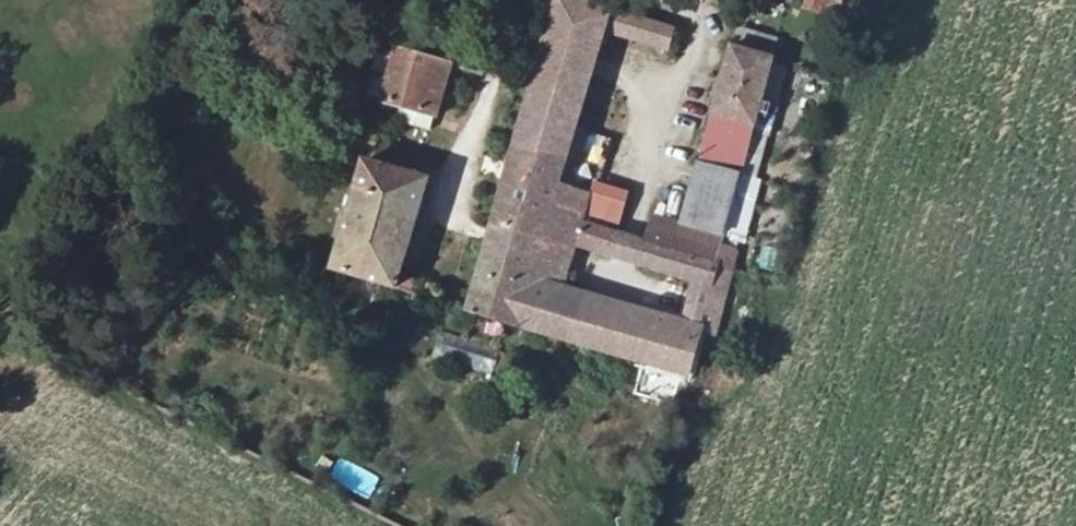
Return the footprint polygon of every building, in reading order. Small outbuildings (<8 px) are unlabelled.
[(671,16),(615,0),(570,0),(506,218),(548,230),(550,223),(618,240),(626,215),(630,199),(564,181),(610,24),(666,38),(671,16)] [(671,16),(666,38),(709,51),(715,31),(671,16)] [(712,154),(749,165),(780,49),(744,40),(712,154)] [(405,106),(454,117),(470,69),(420,55),(405,106)] [(389,149),(345,266),(407,285),(447,167),(389,149)] [(656,223),(741,244),(749,216),(662,196),(656,223)] [(741,244),(656,223),(647,254),(705,269),(693,317),(569,285),(575,263),(497,243),(480,305),(571,329),(693,361),(699,337),(716,341),(743,245),(741,244)]
